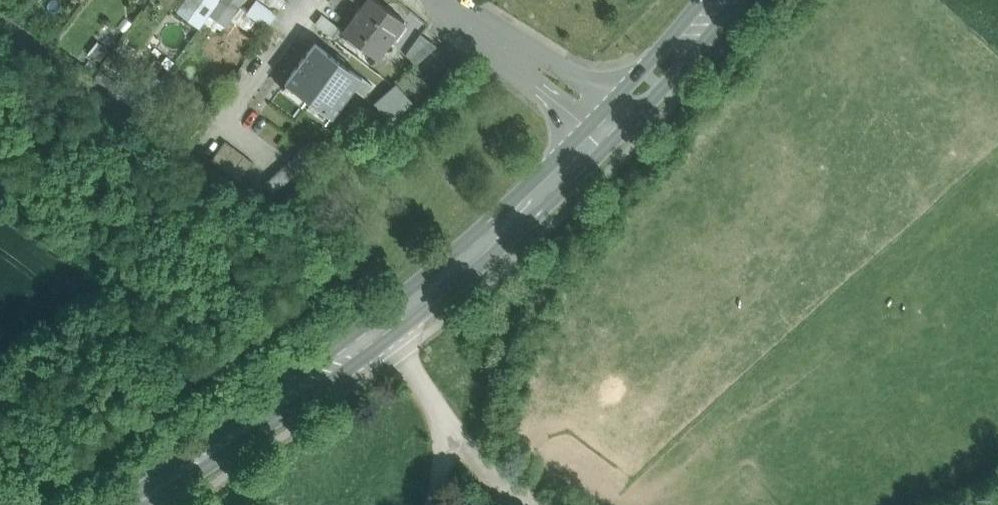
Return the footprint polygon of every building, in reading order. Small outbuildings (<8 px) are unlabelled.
[(177,10),(199,27),(218,1),(217,0),(185,0),(177,10)] [(246,0),(222,0),(210,16),(227,27),(246,0)] [(261,0),(256,0),(248,11),(265,23),(275,10),(261,0)] [(344,32),(345,33),(378,58),(405,21),(376,0),(368,0),(344,32)] [(422,34),(407,55),(417,65),(437,46),(422,34)] [(363,77),(315,42),(285,82),(333,118),(363,77)] [(396,83),(375,103),(385,115),(372,126),(378,133),(412,102),(396,83)] [(240,183),(255,163),(226,142),(211,161),(240,183)] [(309,162),(300,152),(266,183),(275,193),(309,162)]
